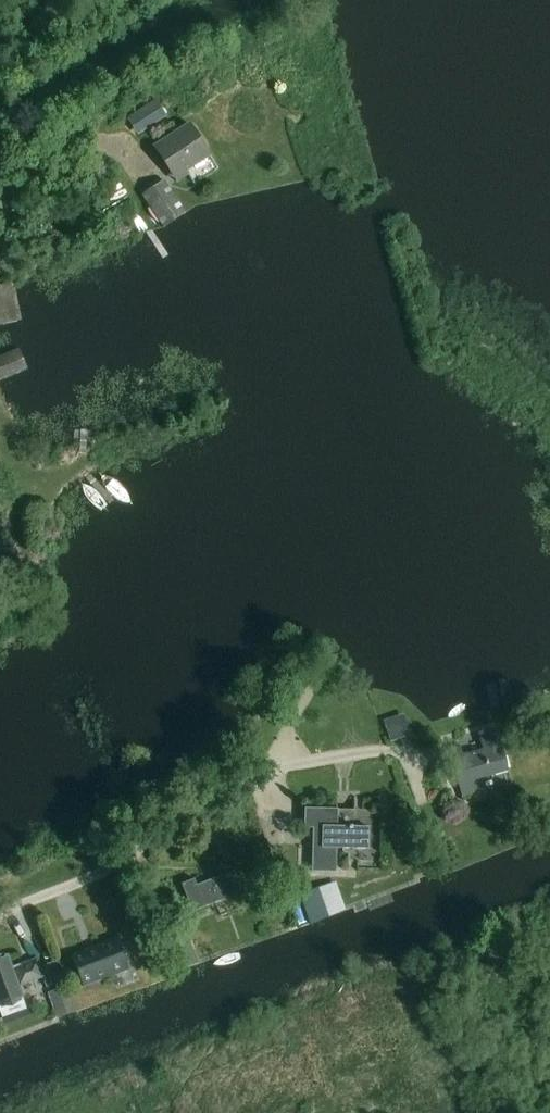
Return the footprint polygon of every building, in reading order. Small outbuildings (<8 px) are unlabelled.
[(139,135),(168,116),(155,96),(126,115),(139,135)] [(157,144),(173,169),(181,180),(191,173),(189,169),(212,153),(191,121),(157,144)] [(187,212),(166,180),(143,195),(164,227),(187,212)] [(0,285),(0,325),(23,320),(15,282),(0,285)] [(1,381),(30,369),(21,348),(0,357),(0,379),(1,381)] [(385,727),(390,744),(411,737),(405,718),(395,721),(395,724),(385,727)] [(472,777),(508,767),(497,726),(479,730),(484,748),(464,754),(461,743),(451,746),(464,794),(476,791),(472,777)] [(337,846),(342,846),(369,847),(369,825),(338,824),(338,808),(305,808),(305,826),(318,827),(317,870),(336,870),(337,846)] [(193,910),(242,891),(234,869),(196,884),(194,878),(182,882),(193,910)] [(301,895),(312,924),(348,910),(337,882),(301,895)] [(166,895),(152,899),(157,916),(171,911),(166,895)] [(200,962),(185,924),(161,933),(176,971),(200,962)] [(118,936),(71,954),(83,987),(130,969),(118,936)] [(0,958),(0,1004),(5,1018),(29,1009),(20,987),(44,978),(39,966),(37,959),(13,968),(8,955),(0,958)] [(47,988),(60,983),(52,961),(39,966),(44,978),(47,988)] [(68,985),(49,992),(58,1017),(78,1010),(68,985)]
